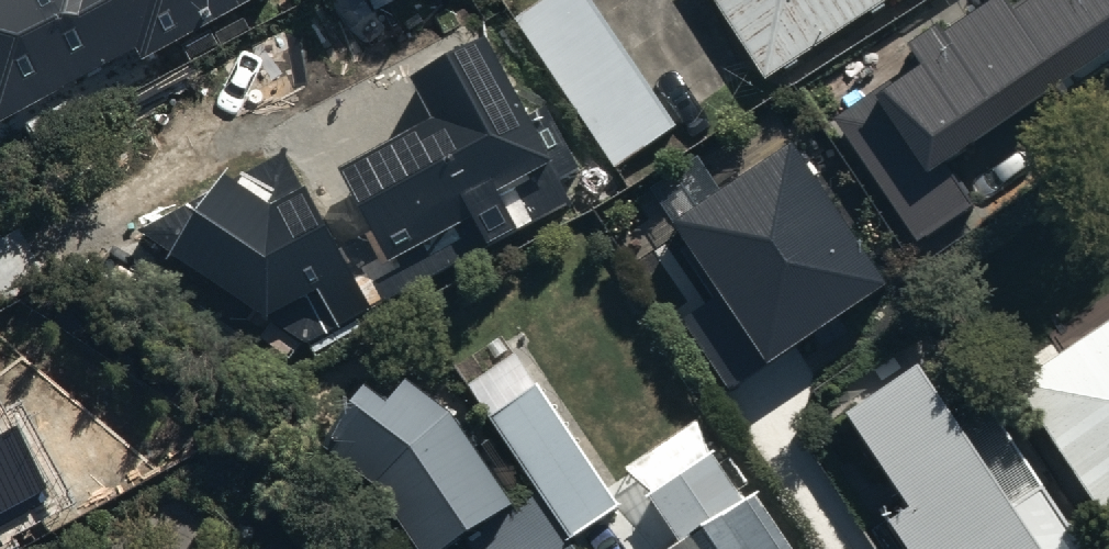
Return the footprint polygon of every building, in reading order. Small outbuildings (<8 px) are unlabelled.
[(28,130),(33,140),(73,118),(66,105),(137,67),(143,79),(283,5),(280,0),(0,0),(0,145),(28,130)] [(588,0),(547,0),(515,22),(618,170),(677,129),(588,0)] [(766,96),(916,0),(705,0),(766,96)] [(1010,13),(1001,0),(991,0),(948,29),(946,20),(910,44),(920,59),(833,118),(916,240),(970,204),(942,163),(1108,50),(1108,0),(1030,0),(1010,13)] [(433,116),(333,170),(384,265),(465,221),(482,252),(570,205),(557,180),(578,169),(545,109),(526,119),(482,38),(411,76),(433,116)] [(790,144),(671,222),(766,364),(884,285),(790,144)] [(224,174),(170,256),(307,344),(371,308),(305,187),(271,207),(224,174)] [(1016,396),(1108,536),(1108,334),(1016,396)] [(524,378),(495,398),(509,419),(490,432),(536,501),(568,548),(586,548),(622,525),(524,378)] [(918,378),(848,425),(908,514),(888,528),(902,548),(1090,548),(1044,481),(1005,507),(918,378)] [(373,517),(396,548),(568,548),(536,501),(506,522),(453,445),(382,394),(321,479),(373,517)] [(51,490),(17,425),(0,434),(0,517),(51,490)] [(695,436),(631,478),(655,514),(651,517),(672,548),(782,548),(756,511),(748,516),(695,436)]
